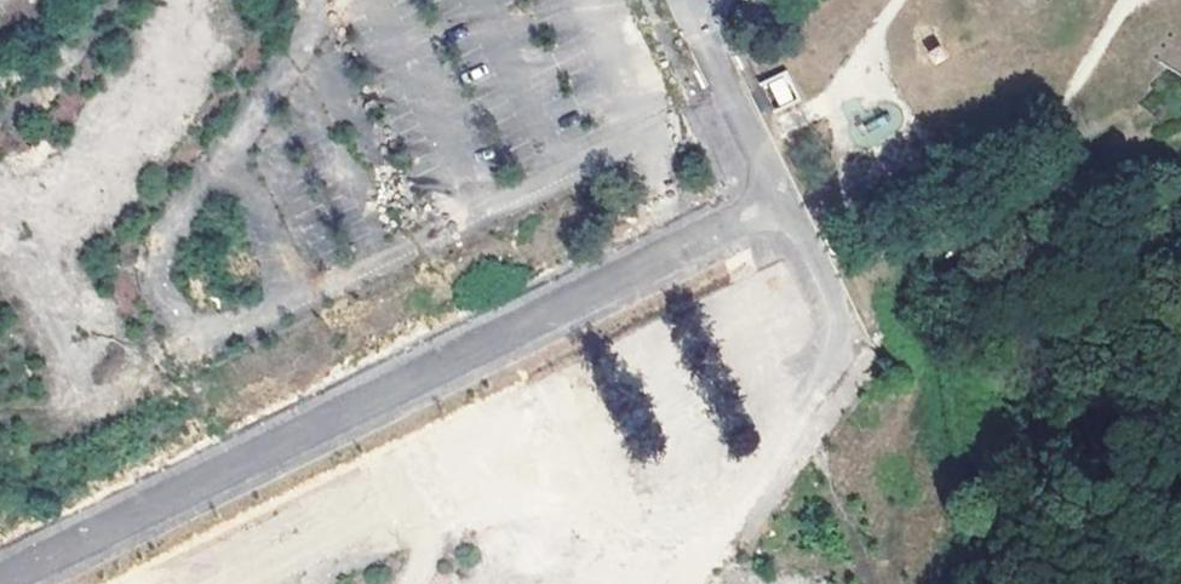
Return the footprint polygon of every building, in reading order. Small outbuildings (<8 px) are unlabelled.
[(11,71),(0,50),(0,76),(11,71)] [(786,71),(760,83),(774,113),(800,100),(786,71)] [(480,583),(536,583),(547,579),(530,545),(510,555),(475,573),(480,583)] [(426,575),(408,583),(430,583),(426,575)]
